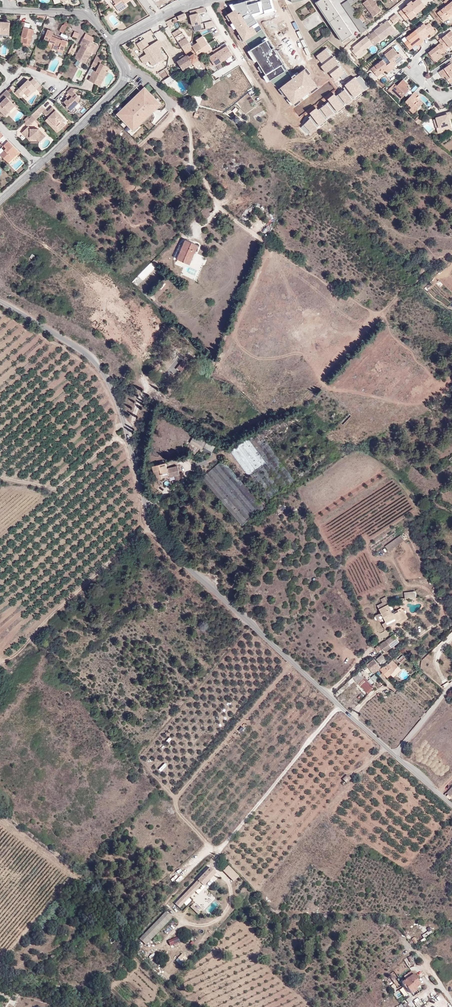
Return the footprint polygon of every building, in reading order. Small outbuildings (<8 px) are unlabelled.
[(129,0),(113,0),(116,4),(114,5),(119,11),(127,6),(125,3),(129,0)] [(330,2),(331,1),(330,0),(319,0),(315,2),(342,41),(353,34),(348,27),(348,28),(346,26),(347,26),(332,3),(331,4),(330,2)] [(342,4),(362,33),(366,29),(367,28),(362,21),(357,14),(351,6),(348,0),(342,4)] [(366,0),(363,3),(374,17),(382,11),(373,0),(366,0)] [(405,20),(409,17),(414,13),(415,14),(425,6),(421,0),(416,0),(413,2),(411,0),(407,4),(408,5),(399,12),(405,20)] [(451,16),(451,8),(448,4),(437,13),(444,21),(448,18),(446,15),(449,12),(451,15),(451,16)] [(191,15),(190,16),(193,26),(201,23),(199,14),(206,11),(204,7),(193,10),(190,11),(191,15)] [(391,18),(395,23),(400,19),(396,14),(391,18)] [(24,31),(24,29),(25,27),(26,23),(26,22),(19,20),(17,30),(17,31),(24,33),(23,36),(26,37),(25,43),(31,44),(32,40),(34,34),(35,32),(32,31),(32,29),(30,29),(29,28),(28,32),(24,31)] [(382,40),(390,34),(395,29),(388,20),(374,31),(377,34),(382,40)] [(10,31),(10,22),(0,22),(0,32),(10,32),(10,31)] [(426,26),(424,23),(415,30),(423,40),(427,37),(425,35),(427,34),(428,35),(434,30),(429,23),(426,26)] [(173,33),(176,37),(182,33),(179,29),(173,33)] [(54,46),(53,48),(59,51),(59,49),(64,51),(67,41),(62,39),(62,40),(52,36),(54,32),(48,30),(44,39),(50,41),(49,43),(54,46)] [(424,41),(423,40),(415,30),(406,37),(408,39),(404,42),(410,49),(416,44),(415,43),(417,41),(419,44),(424,41)] [(451,30),(440,39),(438,40),(440,43),(446,50),(447,49),(450,47),(451,45),(451,39),(450,37),(451,35),(451,31),(451,30)] [(176,37),(183,48),(190,43),(183,32),(182,33),(176,37)] [(356,44),(358,46),(354,49),(352,50),(358,58),(364,53),(362,50),(365,48),(366,49),(372,43),(366,36),(356,44)] [(82,42),(84,43),(82,46),(76,58),(86,63),(95,45),(84,39),(82,42)] [(192,46),(198,54),(202,52),(203,54),(206,52),(207,52),(203,47),(202,48),(198,42),(192,46)] [(432,50),(431,50),(428,52),(429,53),(435,60),(436,62),(443,56),(441,54),(446,50),(440,43),(433,48),(434,50),(433,51),(432,50)] [(181,59),(177,62),(183,70),(193,63),(196,67),(201,64),(201,63),(199,60),(200,59),(200,58),(198,54),(192,46),(185,51),(187,55),(185,57),(184,55),(180,57),(181,59)] [(220,46),(216,48),(224,60),(233,54),(227,46),(222,49),(220,46)] [(393,47),(384,54),(389,60),(391,58),(396,64),(404,58),(400,53),(398,54),(393,47)] [(209,57),(210,59),(214,65),(215,66),(224,60),(216,48),(213,51),(215,54),(209,57)] [(105,70),(104,69),(106,65),(101,62),(102,61),(96,58),(92,65),(98,68),(97,71),(93,76),(91,75),(89,79),(99,85),(102,81),(100,80),(105,70)] [(385,70),(387,73),(391,70),(386,65),(384,62),(382,60),(371,68),(377,76),(382,73),(380,71),(383,68),(385,70)] [(391,62),(390,62),(386,65),(391,70),(395,67),(394,66),(391,62)] [(439,72),(441,76),(445,73),(447,75),(445,76),(448,80),(451,77),(451,63),(439,72)] [(100,85),(108,71),(105,70),(100,80),(102,81),(99,85),(100,85)] [(176,73),(164,80),(166,84),(169,85),(179,78),(176,73)] [(405,88),(403,86),(407,83),(403,79),(397,86),(396,85),(394,87),(392,88),(391,90),(400,99),(409,90),(407,87),(405,88)] [(40,89),(42,87),(35,80),(32,84),(30,86),(27,83),(21,89),(18,93),(23,97),(26,94),(28,96),(36,88),(38,91),(40,89)] [(28,96),(30,98),(38,91),(36,88),(28,96)] [(71,89),(70,90),(67,92),(69,95),(61,102),(70,111),(74,108),(72,105),(77,101),(80,99),(75,94),(72,91),(71,89)] [(145,89),(117,115),(134,132),(162,106),(145,89)] [(6,90),(0,96),(4,100),(3,101),(0,104),(1,105),(0,106),(0,112),(7,119),(11,115),(9,113),(12,109),(11,108),(15,105),(8,98),(11,95),(6,90)] [(418,94),(415,91),(405,101),(411,107),(409,109),(413,113),(422,103),(419,100),(417,102),(414,99),(416,97),(418,94)] [(11,115),(18,109),(15,105),(11,108),(12,109),(9,113),(11,115)] [(41,106),(31,115),(32,116),(35,119),(36,120),(40,116),(39,115),(42,112),(45,109),(41,106)] [(64,119),(53,107),(47,112),(45,115),(48,118),(60,130),(65,125),(62,121),(64,119)] [(451,128),(447,112),(442,114),(444,118),(441,119),(441,117),(436,119),(439,127),(434,129),(435,133),(438,132),(438,133),(451,128)] [(236,122),(240,119),(235,114),(231,118),(236,122)] [(35,119),(32,116),(25,122),(28,125),(35,119)] [(45,121),(57,133),(60,130),(48,118),(45,121)] [(26,135),(24,136),(28,140),(29,138),(39,139),(41,141),(45,136),(38,129),(30,129),(28,127),(23,132),(26,135)] [(16,152),(18,150),(3,136),(0,139),(0,142),(4,147),(6,149),(5,151),(1,155),(7,162),(16,152)] [(8,163),(17,154),(16,152),(7,162),(8,163)] [(177,259),(189,264),(198,245),(185,240),(182,246),(180,245),(175,256),(178,257),(177,259)] [(142,280),(154,267),(150,263),(139,275),(138,276),(142,280)] [(142,280),(138,276),(132,282),(136,286),(142,280)] [(177,368),(182,372),(188,364),(183,360),(177,368)] [(289,428),(285,424),(281,427),(281,428),(285,432),(289,428)] [(196,433),(191,440),(204,447),(208,440),(196,433)] [(231,450),(267,500),(294,480),(260,434),(253,439),(251,435),(231,450)] [(212,452),(216,445),(208,440),(204,447),(212,452)] [(169,475),(169,477),(175,475),(180,474),(178,466),(167,469),(166,463),(152,466),(154,473),(155,473),(157,479),(162,478),(162,477),(169,475)] [(404,541),(400,535),(385,546),(389,552),(404,541)] [(396,621),(398,624),(407,620),(406,618),(408,617),(404,609),(403,609),(402,608),(392,612),(391,610),(389,606),(387,603),(386,601),(383,603),(377,606),(381,614),(382,615),(386,622),(382,624),(384,629),(388,627),(388,626),(396,621)] [(398,606),(396,602),(389,606),(391,610),(398,606)] [(381,645),(376,649),(378,652),(383,648),(397,638),(394,635),(381,645)] [(385,651),(399,641),(397,638),(383,648),(385,651)] [(387,660),(382,654),(376,659),(381,665),(387,660)] [(367,665),(373,673),(380,667),(374,659),(367,665)] [(392,660),(389,664),(388,663),(383,667),(380,669),(382,672),(385,670),(387,672),(388,672),(390,674),(398,666),(392,660)] [(394,677),(402,670),(398,666),(390,674),(391,674),(394,677)] [(359,671),(352,677),(355,681),(362,674),(359,671)] [(374,688),(372,686),(367,681),(367,680),(363,676),(362,675),(360,676),(355,681),(368,694),(373,689),(374,688)] [(347,775),(343,780),(346,783),(351,779),(347,775)] [(233,881),(239,875),(228,864),(222,870),(233,881)] [(207,889),(219,876),(210,867),(175,904),(179,908),(202,884),(207,889)] [(195,902),(190,906),(198,914),(202,910),(195,902)] [(146,945),(172,918),(166,912),(139,939),(146,945)] [(423,951),(444,935),(440,930),(419,946),(423,951)] [(177,936),(171,939),(174,944),(180,941),(177,936)] [(410,956),(404,959),(408,967),(415,964),(410,956)] [(421,985),(414,974),(406,980),(402,983),(406,988),(407,987),(411,994),(418,989),(417,988),(421,985)] [(400,983),(414,1003),(416,1005),(418,1004),(411,994),(407,987),(406,988),(402,983),(406,980),(405,979),(400,983)] [(104,988),(99,983),(95,987),(99,992),(104,988)]
